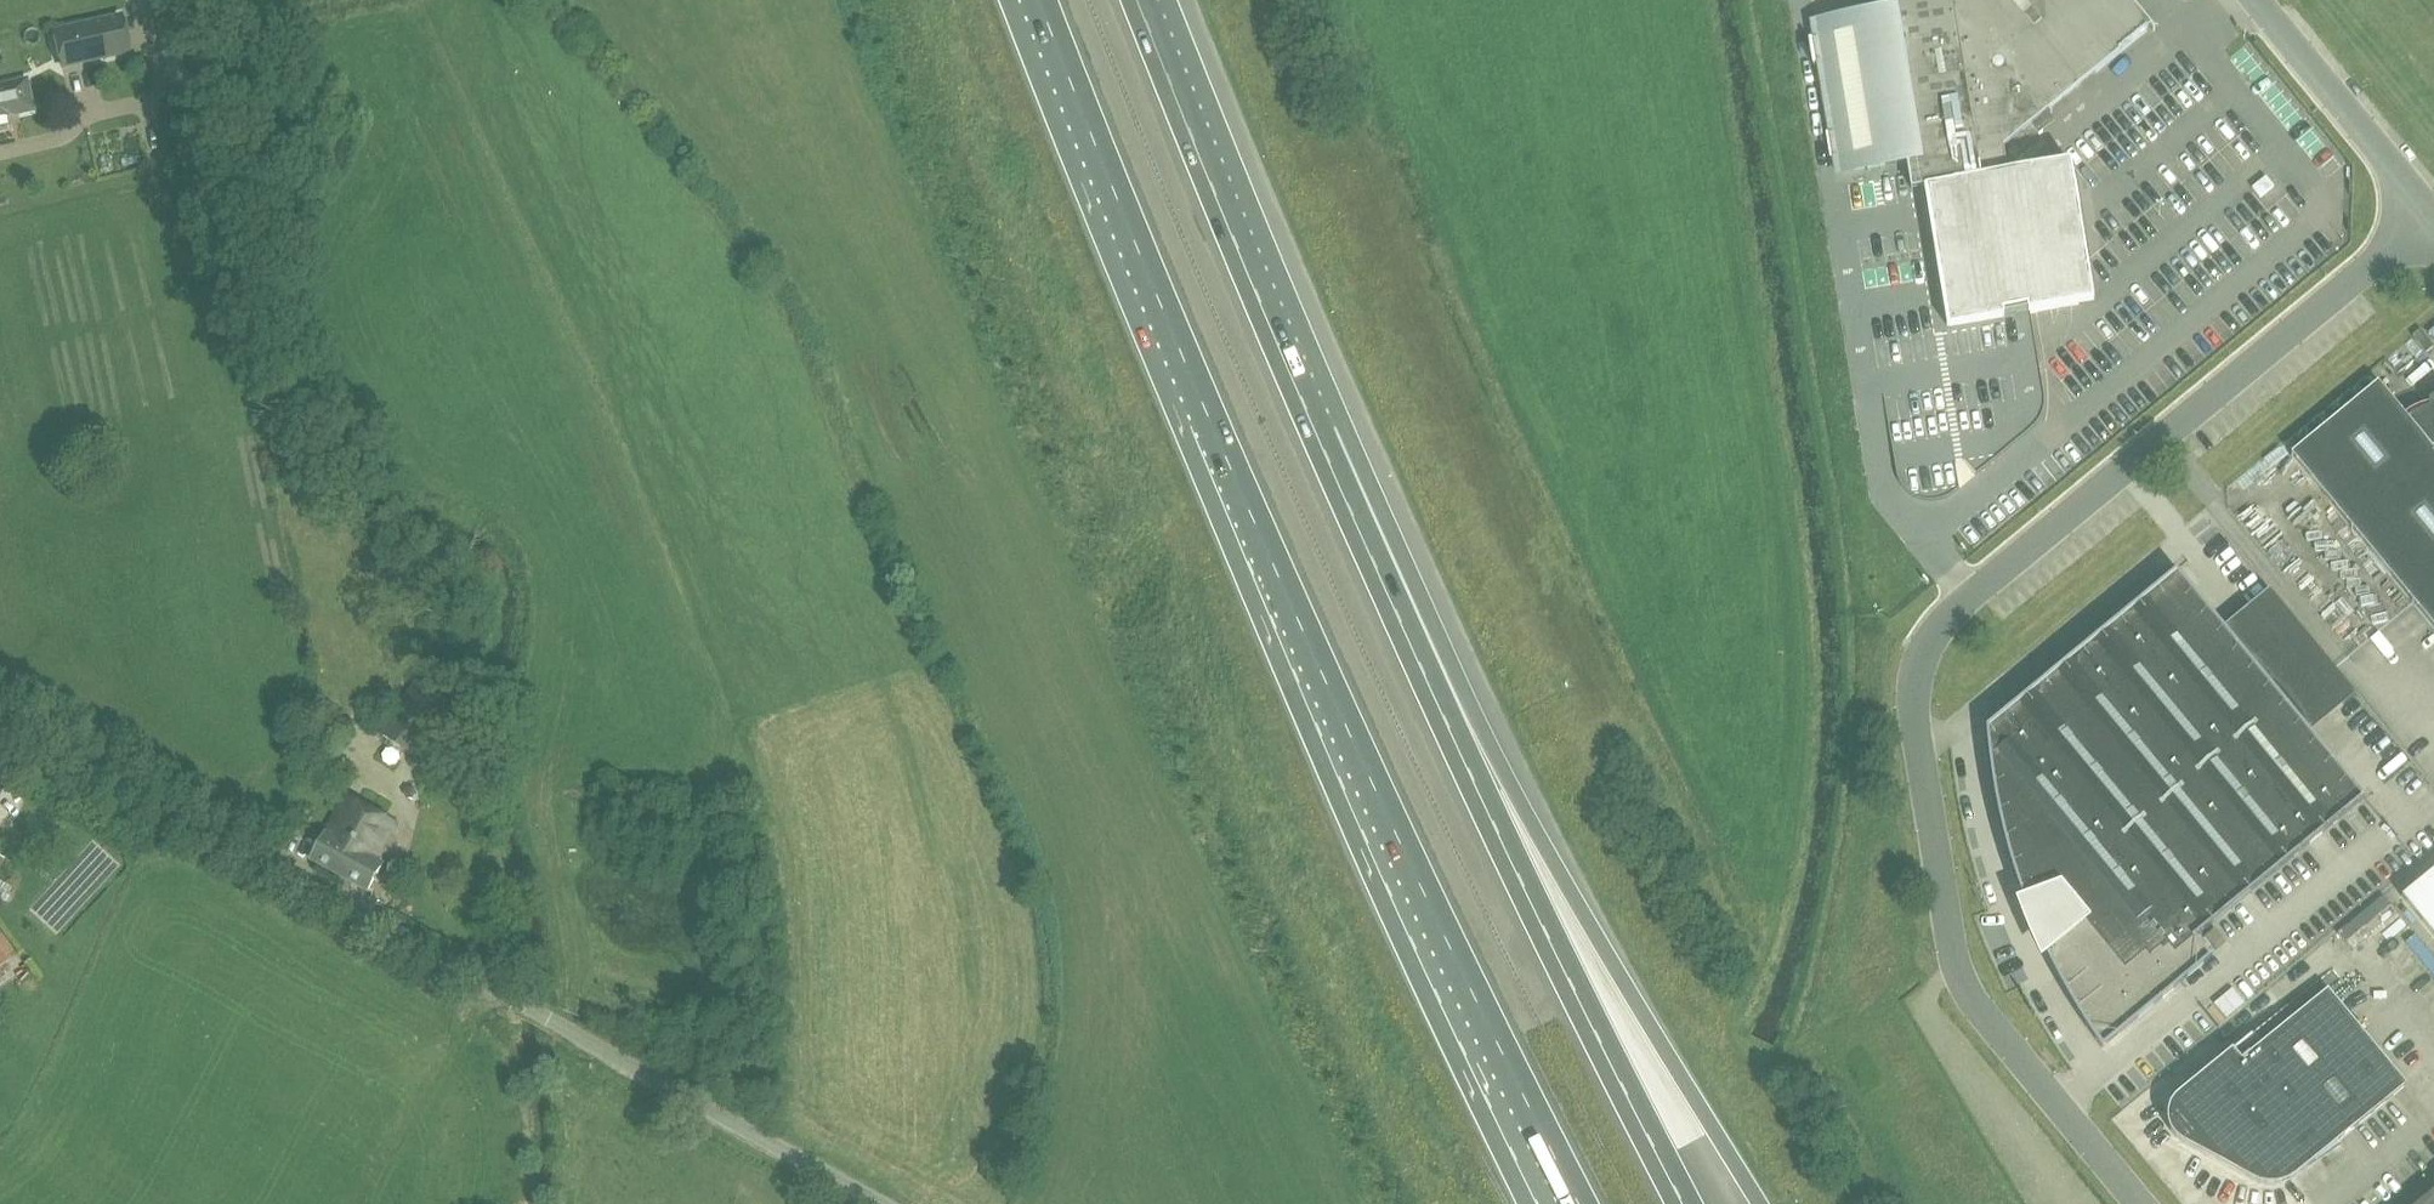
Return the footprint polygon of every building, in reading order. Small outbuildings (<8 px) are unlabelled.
[(2030,320),(2029,312),(2094,301),(2071,162),(2008,172),(2003,145),(2031,123),(2035,128),(2039,125),(2035,120),(2047,110),(2051,115),(2065,132),(2097,106),(2096,105),(2111,93),(2142,131),(2200,84),(2131,0),(1811,0),(1814,25),(1839,171),(1867,167),(1866,174),(1881,175),(1881,164),(1907,160),(1912,189),(1927,186),(1949,325),(2014,314),(2016,323),(2030,320)] [(120,16),(54,31),(62,65),(128,50),(120,16)] [(32,110),(25,81),(0,86),(0,117),(32,110)] [(2252,187),(2260,197),(2274,186),(2266,176),(2252,187)] [(2433,461),(2433,396),(2429,400),(2430,408),(2426,408),(2423,409),(2418,412),(2412,415),(2408,418),(2378,382),(2291,454),(2352,528),(2433,461)] [(2433,581),(2433,461),(2352,528),(2412,599),(2433,581)] [(2041,475),(2050,486),(2051,487),(2061,479),(2060,478),(2051,467),(2041,475)] [(2240,646),(2210,609),(2209,610),(2177,571),(2007,711),(2001,703),(1986,715),(1988,738),(1990,757),(1993,777),(1996,796),(2000,815),(2004,834),(2009,853),(2015,871),(2021,890),(2027,905),(2028,904),(2027,902),(2059,890),(2082,918),(2047,947),(2046,945),(2043,946),(2049,958),(2058,976),(2068,993),(2077,1009),(2088,1026),(2104,1049),(2106,1048),(2104,1045),(2109,1042),(2113,1045),(2124,1029),(2210,957),(2195,938),(2364,798),(2332,759),(2333,758),(2302,721),(2301,722),(2240,647),(2240,646)] [(2412,599),(2433,627),(2433,581),(2412,599)] [(453,704),(418,680),(416,678),(378,733),(416,759),(453,704)] [(346,796),(311,859),(368,890),(383,863),(375,859),(395,824),(346,796)] [(2402,896),(2433,935),(2433,870),(2402,896)] [(2205,936),(2216,949),(2226,941),(2215,928),(2205,936)] [(0,950),(0,967),(8,961),(0,950)] [(2232,988),(2213,1003),(2226,1018),(2244,1002),(2232,988)] [(2170,1104),(2168,1113),(2168,1122),(2171,1130),(2176,1137),(2183,1142),(2253,1179),(2260,1183),(2267,1184),(2275,1184),(2283,1183),(2290,1180),(2296,1176),(2407,1084),(2329,989),(2261,1044),(2252,1033),(2181,1091),(2175,1097),(2170,1104)]
